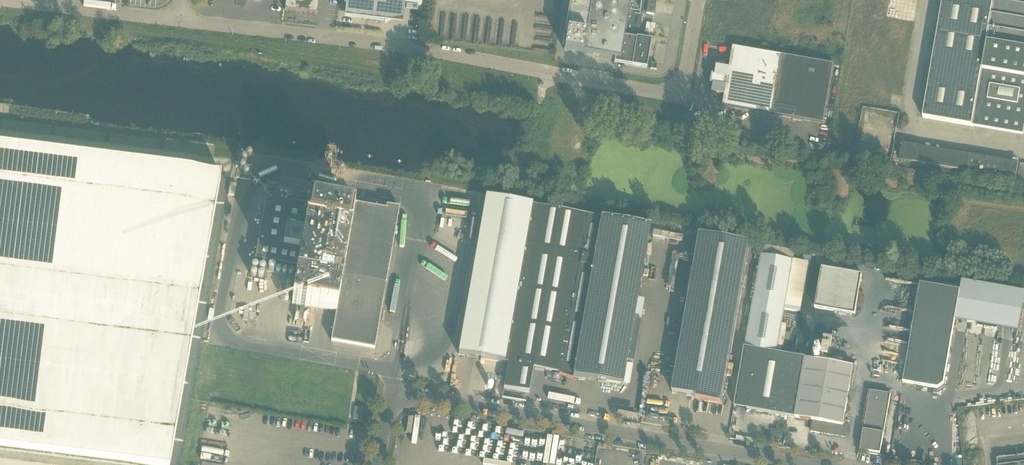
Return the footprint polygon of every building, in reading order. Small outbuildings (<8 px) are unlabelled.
[(284,10),(317,14),(318,0),(286,0),(284,10)] [(421,4),(422,0),(349,0),(347,16),(369,19),(369,21),(377,22),(377,20),(383,21),(386,0),(421,4)] [(564,50),(615,59),(614,63),(615,63),(616,59),(624,61),(624,65),(647,69),(651,40),(642,39),(638,38),(644,0),(570,0),(564,31),(567,32),(564,50)] [(646,14),(654,16),(656,1),(648,0),(646,14)] [(887,17),(913,21),(916,0),(889,0),(887,17)] [(923,118),(1023,135),(1023,130),(1023,0),(943,0),(923,118)] [(725,96),(723,106),(823,124),(834,65),(733,47),(729,69),(717,67),(715,76),(714,75),(712,75),(711,85),(712,85),(714,85),(712,93),(725,96)] [(151,464),(170,464),(222,172),(0,144),(0,446),(151,464)] [(902,144),(900,160),(919,164),(922,147),(902,144)] [(333,174),(335,161),(336,151),(334,151),(334,149),(330,148),(330,150),(328,150),(325,164),(323,163),(322,172),(333,174)] [(252,163),(253,151),(241,150),(239,162),(252,163)] [(968,155),(966,171),(999,177),(1002,160),(968,155)] [(1012,162),(1009,178),(1016,179),(1018,163),(1012,162)] [(399,208),(389,207),(387,207),(387,211),(335,202),(336,198),(322,196),(322,198),(280,190),(280,188),(268,186),(255,262),(298,269),(292,305),(336,313),(331,342),(375,350),(399,208)] [(486,197),(458,355),(508,364),(535,207),(536,206),(535,206),(486,197)] [(572,377),(600,218),(589,216),(535,207),(508,364),(503,389),(529,393),(533,370),(559,374),(559,376),(562,377),(573,381),(573,380),(572,380),(573,377),(572,377)] [(634,321),(650,227),(600,218),(572,377),(573,377),(622,386),(627,363),(633,364),(640,322),(634,321)] [(702,236),(674,392),(697,397),(696,400),(722,405),(750,244),(702,236)] [(777,353),(793,261),(761,255),(745,347),(777,353)] [(815,308),(856,313),(861,273),(820,268),(815,308)] [(944,385),(945,375),(960,290),(921,283),(905,374),(903,383),(938,389),(944,385)] [(795,418),(806,358),(777,353),(745,347),(734,407),(795,418)] [(845,415),(853,366),(806,358),(795,418),(813,421),(811,432),(830,435),(831,431),(837,432),(836,435),(845,437),(846,427),(845,426),(846,415),(845,415)] [(880,454),(882,444),(891,394),(870,391),(860,451),(880,454)] [(997,459),(998,464),(1023,464),(1023,455),(997,459)]
